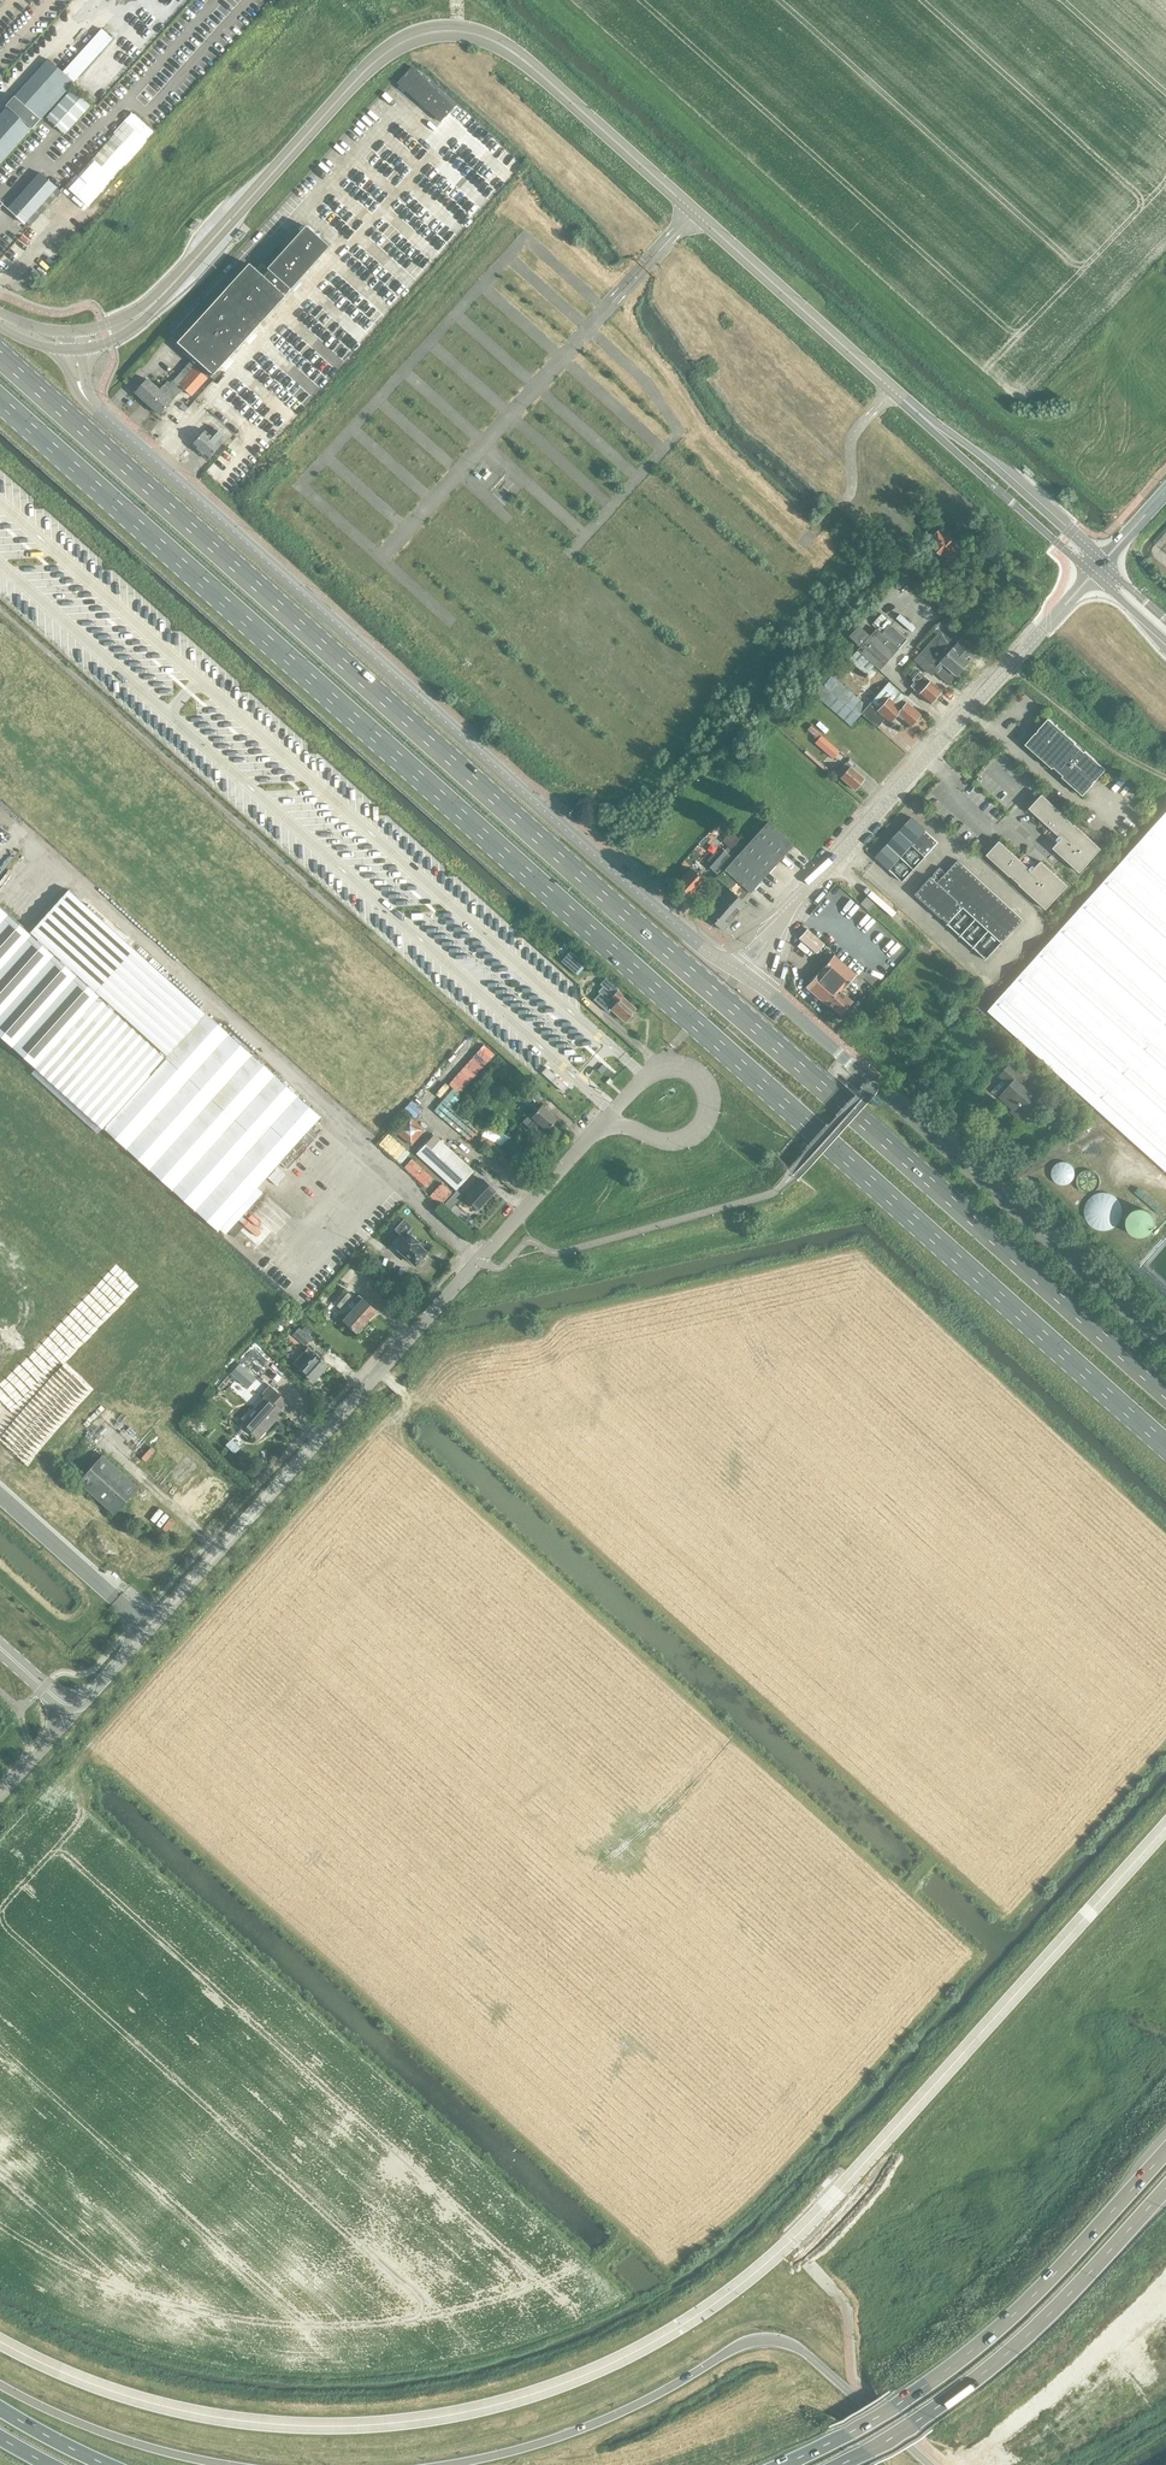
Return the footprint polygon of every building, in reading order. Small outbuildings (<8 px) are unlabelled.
[(74,82),(113,38),(101,28),(63,72),(49,59),(36,74),(23,88),(15,97),(6,106),(8,108),(0,117),(0,164),(32,128),(32,129),(74,82)] [(412,67),(398,83),(441,121),(455,105),(412,67)] [(66,133),(92,104),(73,87),(46,116),(66,133)] [(110,140),(72,181),(91,198),(128,156),(120,150),(110,140)] [(368,149),(365,154),(375,162),(379,157),(368,149)] [(41,173),(8,209),(19,219),(24,223),(57,188),(41,173)] [(212,377),(285,296),(329,246),(305,226),(262,275),(249,264),(178,343),(194,358),(171,384),(168,381),(160,390),(147,379),(135,392),(158,413),(182,387),(192,396),(210,376),(212,377)] [(192,445),(200,452),(219,431),(214,427),(209,434),(205,430),(192,445)] [(219,431),(200,452),(208,459),(221,445),(217,441),(223,435),(219,431)] [(929,532),(934,536),(927,544),(938,553),(951,539),(940,529),(937,533),(932,529),(929,532)] [(951,539),(938,553),(949,563),(959,552),(962,554),(965,551),(972,558),(979,549),(967,539),(963,544),(956,538),(953,542),(951,539)] [(866,631),(865,630),(852,645),(879,670),(898,649),(897,648),(881,633),(876,629),(877,629),(872,624),(866,631)] [(890,624),(881,633),(897,648),(905,638),(890,624)] [(941,631),(932,640),(963,668),(968,662),(967,662),(977,652),(962,638),(956,644),(941,631)] [(963,668),(932,640),(915,660),(928,672),(930,673),(933,669),(948,683),(956,675),(963,668)] [(866,674),(874,665),(852,645),(846,652),(851,657),(849,659),(866,674)] [(914,689),(930,704),(942,691),(925,677),(919,672),(909,684),(914,689)] [(889,682),(867,706),(832,675),(816,694),(851,725),(862,713),(871,721),(878,727),(886,718),(890,722),(897,715),(910,726),(921,715),(907,703),(902,699),(905,696),(889,682)] [(1083,796),(1106,769),(1085,751),(1084,752),(1075,744),(1076,743),(1049,719),(1026,745),(1053,769),(1054,768),(1063,776),(1061,777),(1083,796)] [(833,759),(839,752),(821,736),(815,743),(833,759)] [(855,790),(864,779),(851,767),(850,768),(845,763),(836,773),(842,777),(841,778),(855,790)] [(1066,816),(1042,794),(1029,808),(1052,829),(1050,833),(1059,842),(1053,848),(1080,873),(1102,849),(1075,824),(1074,825),(1065,817),(1066,816)] [(988,1012),(1165,1171),(1165,814),(988,1012)] [(912,817),(876,857),(903,882),(939,842),(912,817)] [(730,889),(706,915),(723,931),(747,904),(742,900),(749,892),(751,893),(794,845),(768,821),(747,845),(717,878),(730,889)] [(724,850),(725,851),(710,867),(717,874),(732,858),(732,857),(745,843),(728,828),(719,838),(728,846),(724,850)] [(1000,841),(987,855),(1011,877),(1011,876),(1021,884),(1020,885),(1047,909),(1068,886),(1041,861),(1036,868),(1026,859),(1023,862),(1000,841)] [(1004,940),(1023,920),(958,860),(946,873),(940,867),(916,893),(948,923),(947,924),(986,959),(1004,939),(1004,940)] [(689,871),(675,886),(689,899),(705,881),(691,868),(689,871)] [(321,1117),(69,889),(29,933),(0,907),(0,1035),(218,1231),(242,1204),(247,1208),(262,1192),(257,1187),(268,1175),(276,1182),(296,1160),(288,1153),(321,1117)] [(866,896),(859,904),(868,911),(874,903),(866,896)] [(817,952),(824,944),(807,929),(800,938),(817,952)] [(571,950),(561,961),(577,975),(587,964),(571,950)] [(842,991),(857,974),(835,955),(807,987),(829,1006),(830,1005),(842,1014),(853,1001),(842,991)] [(617,990),(619,989),(606,978),(600,984),(603,986),(598,992),(600,993),(594,999),(609,1012),(611,1009),(625,1021),(627,1020),(628,1020),(632,1015),(631,1015),(636,1009),(622,997),(623,995),(617,990)] [(479,1127),(451,1104),(495,1051),(483,1042),(450,1083),(453,1086),(435,1108),(471,1138),(479,1127)] [(1032,1065),(1037,1059),(1033,1056),(1028,1062),(1032,1065)] [(1012,1085),(1002,1097),(1015,1108),(1013,1111),(1024,1121),(1041,1101),(1022,1084),(1026,1079),(1022,1075),(1024,1073),(1012,1063),(1001,1075),(1012,1085)] [(603,1064),(597,1070),(601,1073),(607,1068),(603,1064)] [(546,1067),(541,1072),(563,1092),(568,1086),(546,1067)] [(873,1093),(868,1100),(874,1106),(880,1099),(873,1093)] [(547,1131),(557,1119),(541,1105),(533,1115),(530,1113),(522,1122),(540,1137),(546,1130),(547,1131)] [(410,1146),(425,1130),(409,1115),(395,1131),(410,1146)] [(495,1140),(493,1144),(504,1149),(511,1134),(488,1123),(482,1134),(495,1140)] [(380,1142),(397,1157),(406,1147),(389,1131),(380,1142)] [(434,1136),(417,1154),(456,1189),(457,1189),(466,1198),(478,1210),(495,1191),(482,1179),(473,1171),(434,1136)] [(425,1185),(434,1176),(413,1156),(405,1165),(425,1185)] [(1052,1169),(1051,1174),(1053,1179),(1056,1183),(1061,1185),(1066,1184),(1070,1182),(1073,1177),(1074,1172),(1072,1167),(1069,1164),(1064,1162),(1059,1162),(1054,1165),(1052,1169)] [(1084,1208),(1084,1215),(1087,1221),(1091,1226),(1097,1229),(1103,1230),(1110,1229),(1115,1225),(1120,1220),(1122,1214),(1121,1207),(1119,1201),(1115,1196),(1109,1193),(1102,1192),(1096,1193),(1090,1197),(1086,1202),(1084,1208)] [(1126,1227),(1128,1232),(1132,1236),(1137,1238),(1142,1238),(1147,1237),(1151,1234),(1152,1233),(1154,1228),(1155,1223),(1153,1218),(1150,1214),(1146,1211),(1141,1210),(1135,1211),(1131,1213),(1128,1217),(1126,1222),(1126,1227)] [(404,1219),(403,1220),(397,1215),(391,1223),(396,1227),(394,1230),(406,1240),(398,1249),(416,1265),(427,1253),(416,1244),(417,1242),(407,1233),(412,1227),(404,1219)] [(345,1290),(334,1303),(340,1308),(351,1295),(345,1290)] [(357,1332),(376,1311),(358,1295),(354,1299),(358,1302),(342,1319),(357,1332)] [(305,1346),(311,1340),(298,1329),(293,1335),(305,1346)] [(313,1381),(327,1364),(315,1354),(314,1354),(307,1348),(303,1354),(309,1359),(300,1371),(313,1381)] [(247,1387),(255,1378),(239,1363),(230,1372),(247,1387)] [(280,1410),(287,1402),(269,1386),(261,1394),(267,1400),(244,1425),(258,1439),(282,1412),(280,1410)] [(113,1514),(138,1487),(101,1455),(77,1482),(113,1514)]
